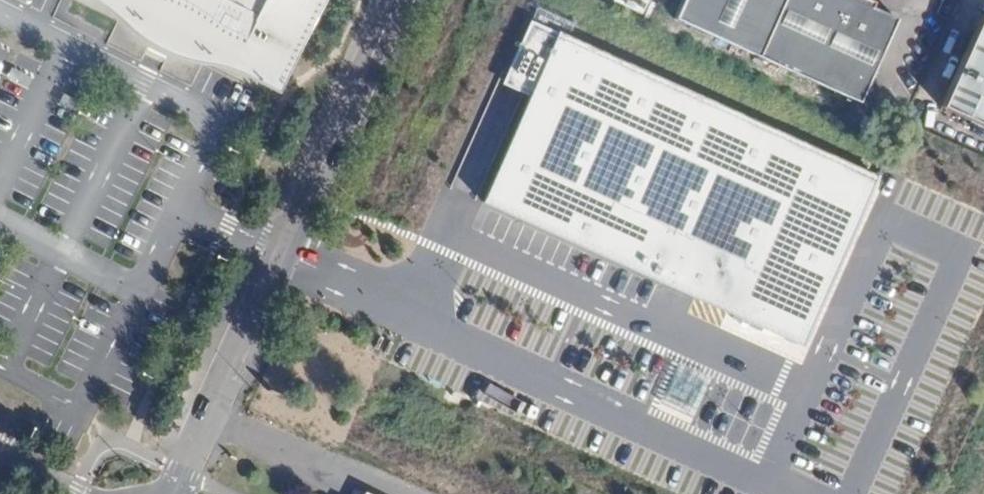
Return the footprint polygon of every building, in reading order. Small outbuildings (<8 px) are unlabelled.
[(138,8),(133,19),(142,24),(155,30),(168,36),(178,41),(183,30),(268,72),(304,0),(123,0),(138,8)] [(681,7),(864,93),(903,9),(883,0),(684,0),(681,7)] [(947,97),(983,113),(983,16),(947,97)] [(874,188),(552,43),(480,197),(523,223),(803,342),(874,188)] [(367,486),(363,493),(383,493),(367,486)]
